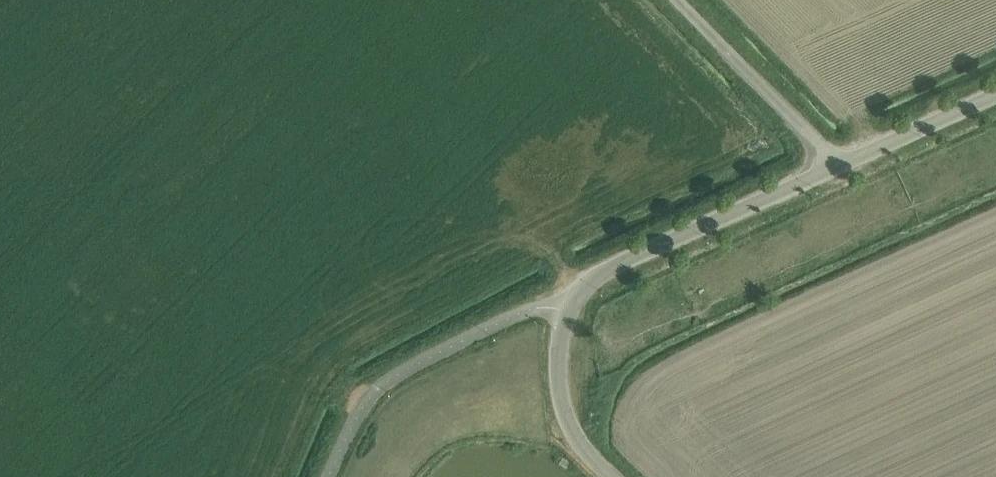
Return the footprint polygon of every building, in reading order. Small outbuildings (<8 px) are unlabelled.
[(695,279),(686,283),(695,300),(703,296),(695,279)]
